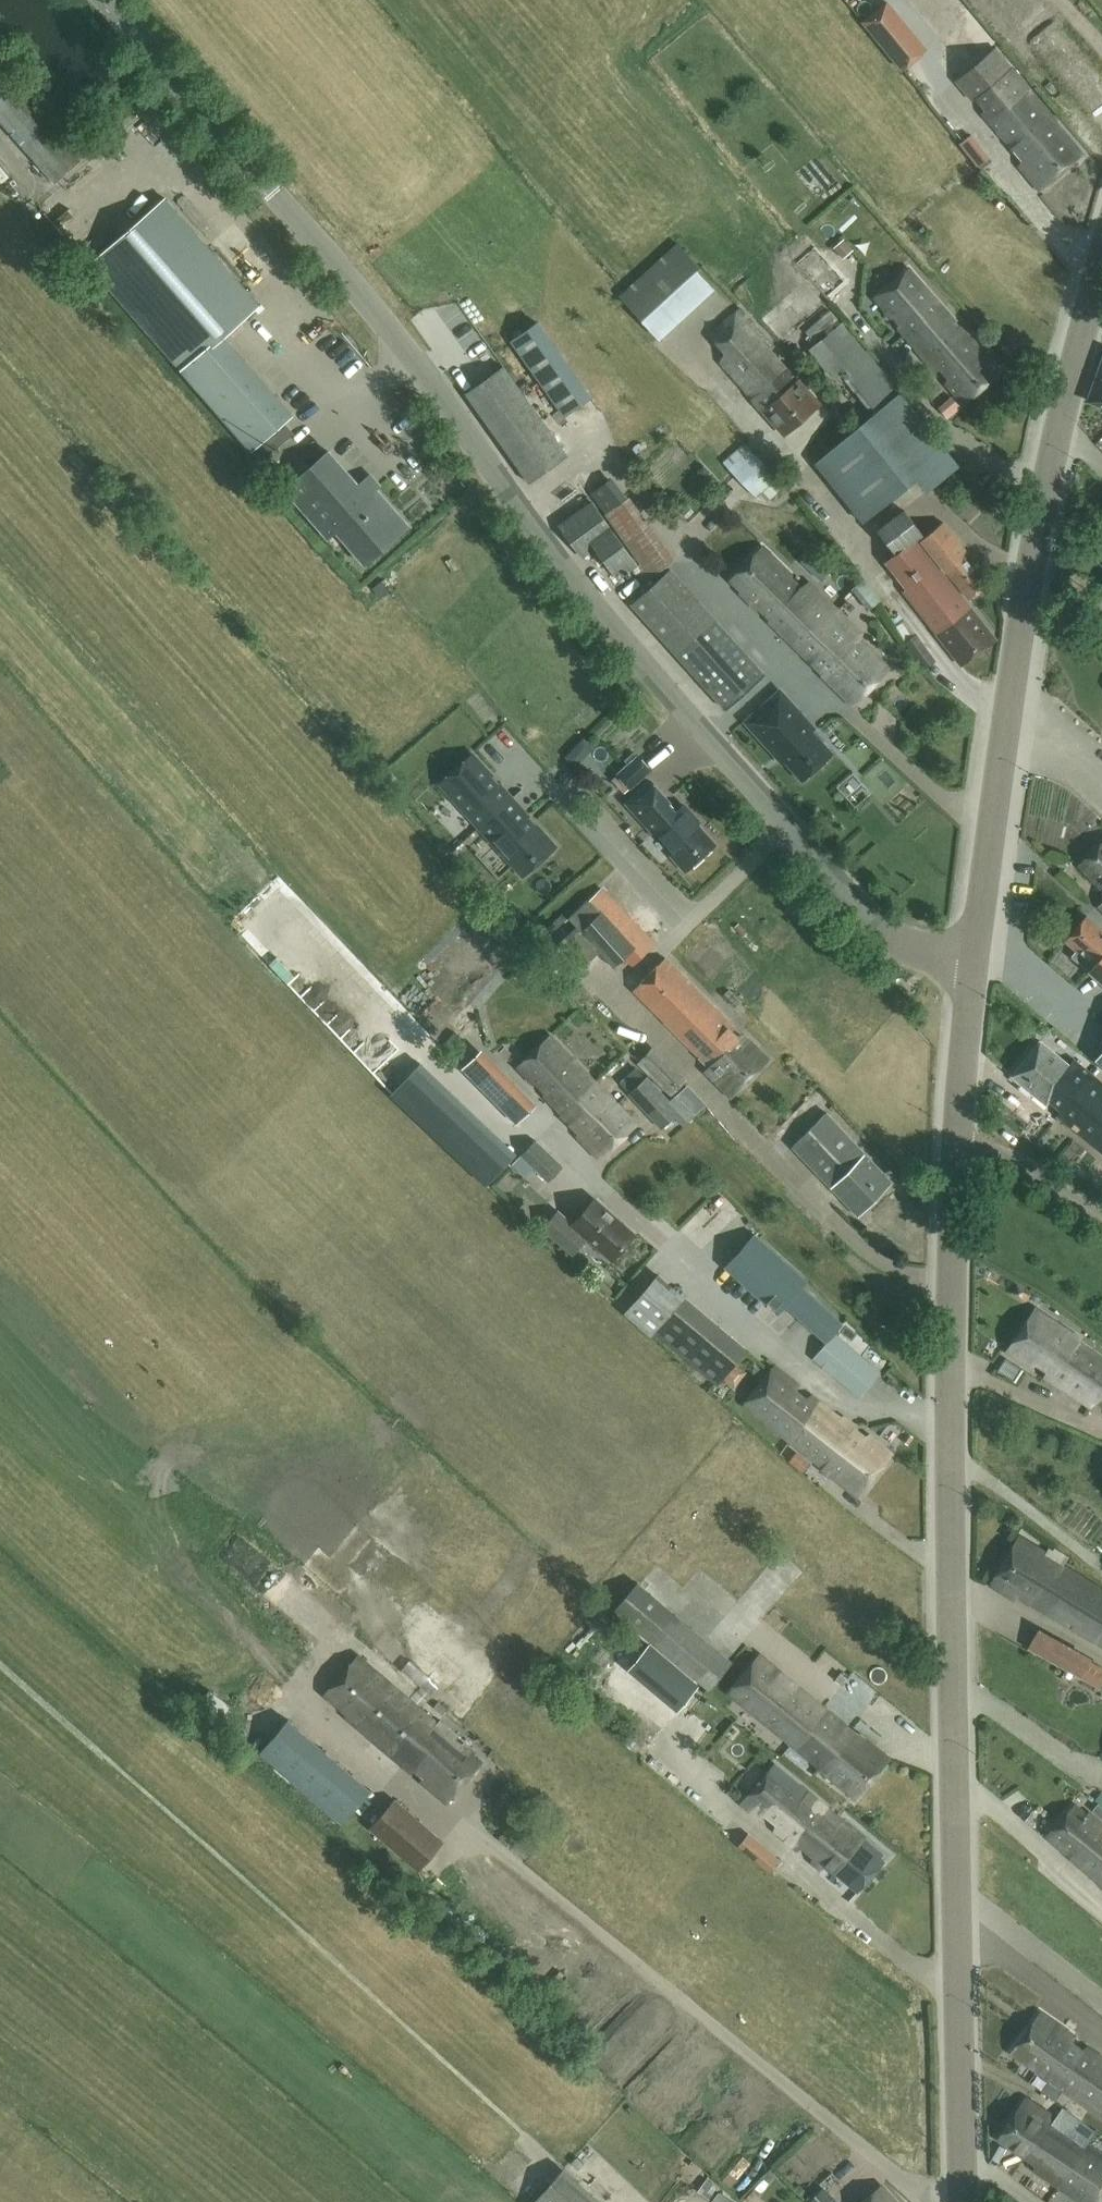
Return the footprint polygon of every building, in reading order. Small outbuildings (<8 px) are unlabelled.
[(887,1),(863,21),(903,69),(927,49),(887,1)] [(1056,18),(1026,33),(1054,89),(1085,74),(1056,18)] [(1082,153),(995,48),(975,65),(974,66),(953,83),(963,95),(965,94),(970,101),(975,99),(984,110),(982,113),(1021,161),(1019,165),(1038,189),(1082,153)] [(81,160),(0,69),(0,121),(55,183),(81,160)] [(1095,101),(1090,114),(1101,118),(1101,104),(1095,101)] [(38,202),(3,155),(0,158),(0,184),(22,213),(38,202)] [(262,462),(262,461),(288,439),(277,427),(292,414),(223,336),(259,304),(165,198),(89,265),(251,450),(262,462)] [(833,248),(840,256),(850,248),(843,240),(833,248)] [(718,286),(678,242),(619,295),(660,340),(718,286)] [(828,298),(849,280),(819,246),(798,264),(828,298)] [(1000,372),(909,270),(874,298),(936,369),(940,368),(948,378),(947,382),(965,402),(1000,372)] [(454,335),(466,328),(452,305),(441,312),(454,335)] [(784,435),(820,404),(799,380),(780,358),(782,356),(741,309),(710,335),(726,353),(721,362),(784,435)] [(565,414),(591,396),(538,322),(512,340),(565,414)] [(865,351),(842,323),(811,350),(835,381),(842,375),(877,419),(864,429),(860,423),(815,462),(862,520),(918,476),(928,489),(958,466),(867,349),(865,351)] [(1088,401),(1101,406),(1101,363),(1088,401)] [(529,482),(567,455),(503,366),(466,393),(529,482)] [(767,502),(786,486),(744,443),(723,462),(755,497),(760,493),(767,502)] [(367,494),(329,451),(285,490),(327,537),(335,530),(365,563),(408,525),(374,488),(367,494)] [(638,567),(603,518),(592,502),(560,525),(583,557),(596,548),(620,580),(638,567)] [(967,605),(915,538),(922,533),(905,510),(878,530),(896,553),(885,562),(906,588),(903,591),(960,665),(996,641),(968,604),(967,605)] [(969,598),(988,582),(965,554),(968,553),(943,522),(922,539),(969,598)] [(781,633),(820,593),(809,581),(797,589),(787,580),(791,574),(762,546),(731,578),(742,588),(739,592),(781,633)] [(764,673),(671,569),(631,604),(723,708),(764,673)] [(820,593),(781,633),(812,663),(812,662),(824,673),(822,675),(852,705),(888,668),(860,641),(861,633),(820,593)] [(924,668),(935,661),(916,634),(905,642),(924,668)] [(814,728),(780,691),(746,721),(774,752),(776,751),(786,762),(803,781),(833,753),(813,730),(814,728)] [(440,782),(480,827),(512,797),(473,753),(440,782)] [(631,789),(651,770),(638,755),(617,774),(612,780),(624,794),(630,788),(631,789)] [(676,813),(668,804),(670,802),(652,782),(628,804),(646,824),(649,822),(657,831),(656,831),(675,852),(672,856),(687,872),(716,845),(693,820),(695,818),(684,805),(676,813)] [(556,846),(512,797),(480,827),(523,875),(556,846)] [(1079,866),(1101,892),(1101,844),(1079,866)] [(560,944),(582,967),(598,952),(613,968),(623,958),(632,967),(657,943),(601,887),(568,919),(577,928),(560,944)] [(1066,940),(1077,950),(1072,955),(1094,974),(1101,981),(1101,928),(1087,915),(1066,940)] [(743,1035),(666,958),(633,991),(699,1057),(702,1055),(711,1064),(705,1071),(731,1097),(768,1060),(743,1035)] [(601,1155),(636,1123),(551,1036),(518,1068),(601,1155)] [(1040,1040),(1012,1075),(1046,1103),(1051,1097),(1063,1107),(1091,1073),(1075,1059),(1070,1065),(1040,1040)] [(473,1052),(463,1042),(449,1055),(460,1065),(473,1052)] [(671,1096),(686,1079),(653,1047),(637,1063),(671,1096)] [(533,1109),(482,1056),(466,1071),(518,1124),(533,1109)] [(1057,1115),(1101,1151),(1101,1081),(1091,1073),(1063,1107),(1057,1115)] [(688,1122),(694,1115),(675,1095),(669,1102),(645,1078),(628,1094),(662,1129),(679,1112),(688,1122)] [(858,1216),(891,1182),(826,1113),(792,1146),(858,1216)] [(548,1182),(563,1166),(536,1139),(512,1164),(525,1177),(533,1168),(548,1182)] [(634,1234),(594,1199),(573,1223),(558,1210),(542,1228),(573,1255),(588,1238),(612,1259),(634,1234)] [(807,1280),(755,1234),(728,1263),(781,1310),(786,1304),(802,1286),(807,1280)] [(786,1304),(826,1341),(843,1322),(802,1286),(786,1304)] [(1101,1390),(1101,1358),(1077,1341),(1080,1337),(1078,1335),(1080,1331),(1054,1313),(1051,1319),(1036,1309),(1007,1352),(1030,1368),(1035,1364),(1046,1372),(1043,1380),(1088,1411),(1094,1402),(1101,1390)] [(717,1386),(747,1349),(708,1315),(677,1353),(717,1386)] [(861,1356),(835,1334),(814,1359),(858,1396),(872,1380),(854,1365),(861,1356)] [(789,1441),(820,1402),(812,1396),(805,1399),(794,1390),(798,1385),(776,1368),(771,1373),(745,1405),(789,1441)] [(1094,1402),(1101,1408),(1101,1390),(1094,1402)] [(820,1402),(789,1441),(819,1466),(857,1498),(891,1454),(868,1436),(866,1438),(854,1429),(855,1426),(844,1417),(838,1416),(820,1402)] [(1095,1585),(1062,1565),(1063,1563),(1020,1537),(991,1585),(1014,1599),(1016,1594),(1101,1646),(1101,1590),(1095,1585)] [(260,1594),(275,1577),(237,1543),(222,1560),(260,1594)] [(637,1582),(614,1610),(633,1626),(656,1598),(637,1582)] [(1101,1683),(1101,1665),(1036,1630),(1027,1648),(1099,1689),(1101,1683)] [(683,1667),(709,1689),(732,1661),(706,1639),(683,1667)] [(675,1713),(694,1687),(643,1646),(623,1671),(675,1713)] [(438,1723),(359,1656),(325,1695),(347,1714),(345,1716),(411,1772),(415,1769),(422,1775),(421,1780),(446,1801),(479,1762),(469,1754),(474,1749),(440,1720),(438,1723)] [(759,1656),(730,1691),(818,1765),(816,1767),(854,1798),(888,1758),(859,1735),(858,1737),(759,1656)] [(407,1661),(397,1672),(425,1697),(435,1687),(407,1661)] [(290,1722),(259,1757),(341,1832),(373,1797),(290,1722)] [(774,1763),(742,1802),(759,1816),(766,1813),(777,1822),(775,1830),(798,1848),(804,1845),(814,1854),(812,1861),(820,1867),(824,1863),(859,1892),(885,1861),(880,1857),(883,1853),(830,1809),(774,1763)] [(446,1845),(396,1801),(370,1831),(420,1875),(446,1845)] [(1098,1804),(1092,1811),(1101,1819),(1101,1807),(1098,1804)] [(1074,1805),(1047,1836),(1101,1883),(1101,1825),(1088,1813),(1086,1815),(1074,1805)] [(779,1859),(765,1847),(755,1859),(769,1870),(779,1859)] [(578,1983),(568,2000),(579,2006),(588,1989),(578,1983)] [(1071,2043),(1075,2036),(1041,2013),(1011,2053),(1101,2116),(1101,2058),(1086,2047),(1082,2051),(1071,2043)] [(999,2139),(1033,2164),(1033,2171),(1057,2187),(1080,2201),(1101,2201),(1101,2155),(1086,2144),(1093,2133),(1074,2120),(1067,2130),(1049,2118),(1050,2115),(1025,2099),(999,2139)] [(718,2187),(707,2179),(699,2190),(709,2198),(718,2187)] [(881,2186),(863,2201),(896,2201),(881,2186)] [(823,2187),(807,2201),(838,2201),(823,2187)] [(719,2191),(711,2201),(712,2201),(734,2201),(719,2191)]
